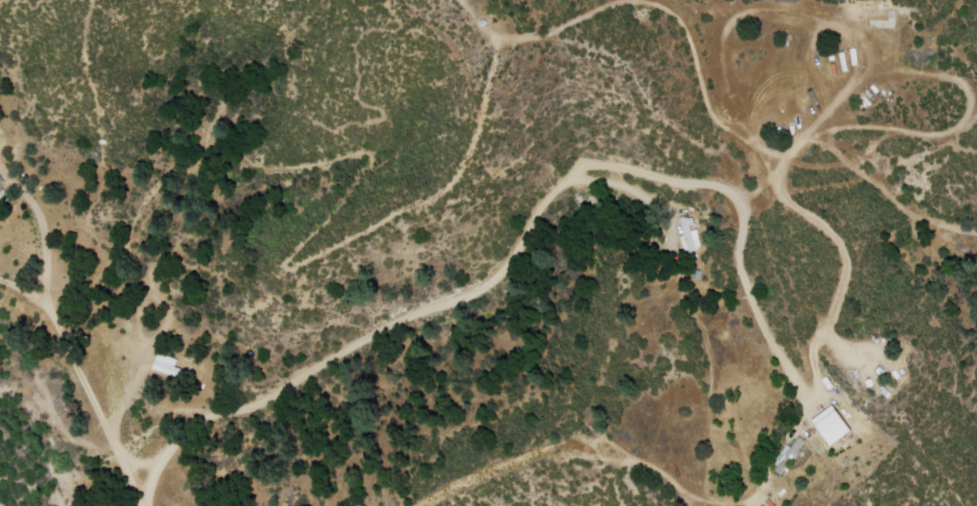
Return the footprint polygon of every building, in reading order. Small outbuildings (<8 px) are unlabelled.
[(680,218),(684,253),(703,251),(701,228),(696,229),(695,216),(680,218)] [(961,238),(958,246),(933,238),(936,230),(961,238)] [(156,362),(152,369),(180,380),(183,372),(156,362)] [(146,394),(164,403),(161,409),(143,399),(146,394)] [(837,401),(816,418),(835,442),(857,424),(837,401)] [(799,434),(806,439),(781,473),(775,468),(799,434)] [(819,437),(831,454),(820,461),(809,444),(819,437)]
